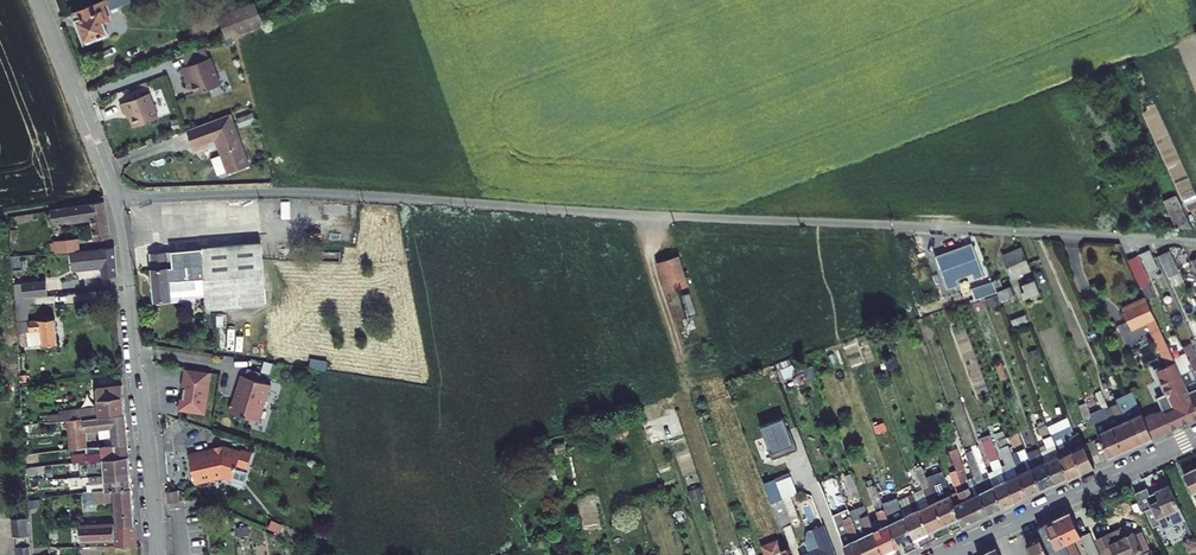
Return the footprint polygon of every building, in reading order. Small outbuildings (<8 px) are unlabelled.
[(218,17),(226,40),(263,26),(255,3),(218,17)] [(101,6),(67,19),(79,50),(108,39),(100,17),(105,15),(101,6)] [(192,83),(196,94),(221,85),(211,57),(209,58),(205,48),(183,56),(186,66),(182,68),(186,77),(189,76),(192,83)] [(148,99),(118,109),(121,119),(126,118),(131,134),(158,124),(148,99)] [(230,118),(186,134),(193,154),(216,144),(228,178),(249,170),(230,118)] [(219,177),(225,175),(220,157),(214,159),(219,177)] [(1163,201),(1175,227),(1190,228),(1175,195),(1163,201)] [(51,210),(53,224),(92,218),(96,240),(111,237),(104,201),(51,210)] [(56,251),(56,253),(71,252),(80,251),(78,238),(55,241),(55,242),(56,251)] [(147,256),(152,302),(207,295),(209,309),(264,301),(255,241),(147,256)] [(972,243),(936,256),(948,289),(984,275),(972,243)] [(71,252),(73,269),(103,267),(103,277),(110,277),(117,276),(115,247),(80,251),(71,252)] [(1002,255),(1012,278),(1030,270),(1021,248),(1002,255)] [(1140,254),(1152,278),(1158,276),(1155,269),(1158,268),(1150,250),(1140,254)] [(675,251),(654,258),(664,288),(686,280),(675,251)] [(1159,255),(1169,277),(1180,272),(1170,251),(1159,255)] [(1137,255),(1128,260),(1140,287),(1150,282),(1137,255)] [(1174,286),(1184,281),(1180,272),(1169,277),(1174,286)] [(994,281),(996,289),(1003,287),(1000,279),(994,281)] [(1037,285),(1035,279),(1022,284),(1025,291),(1037,285)] [(22,283),(24,298),(33,297),(47,295),(46,280),(22,283)] [(977,287),(980,297),(996,292),(992,282),(977,287)] [(1021,292),(1023,299),(1040,292),(1037,285),(1025,291),(1021,292)] [(1142,289),(1146,297),(1155,293),(1151,285),(1142,289)] [(997,291),(1001,300),(1014,295),(1011,286),(997,291)] [(960,294),(963,302),(975,298),(973,290),(960,294)] [(986,300),(988,307),(999,303),(997,296),(986,300)] [(28,346),(57,344),(55,318),(28,320),(28,306),(34,306),(33,297),(24,298),(16,299),(17,321),(18,332),(27,332),(28,346)] [(1146,299),(1123,309),(1131,329),(1146,322),(1154,338),(1155,338),(1162,335),(1146,299)] [(973,303),(976,311),(985,308),(982,300),(973,303)] [(1013,325),(1027,320),(1026,315),(1011,321),(1013,325)] [(1155,338),(1167,365),(1175,362),(1174,359),(1162,335),(1155,338)] [(1190,344),(1183,347),(1186,353),(1193,368),(1195,375),(1195,356),(1190,344)] [(1039,356),(1036,349),(1027,352),(1030,359),(1039,356)] [(1181,374),(1193,368),(1186,353),(1174,359),(1175,362),(1181,374)] [(885,360),(888,368),(897,365),(895,357),(885,360)] [(310,367),(326,370),(327,362),(311,359),(310,367)] [(1167,365),(1161,368),(1160,366),(1153,369),(1158,381),(1160,380),(1166,393),(1156,398),(1162,409),(1154,413),(1164,433),(1195,418),(1195,406),(1181,374),(1175,362),(1167,365)] [(996,366),(1001,380),(1007,378),(1002,363),(996,366)] [(248,367),(245,375),(259,380),(262,372),(248,367)] [(787,381),(796,377),(792,367),(783,371),(787,381)] [(803,370),(808,382),(817,378),(812,367),(803,370)] [(1193,368),(1181,374),(1195,406),(1195,375),(1193,368)] [(185,380),(181,408),(203,412),(209,372),(185,369),(183,380),(185,380)] [(234,409),(233,413),(256,420),(262,400),(266,402),(271,384),(243,375),(240,385),(242,385),(236,403),(234,402),(232,409),(234,409)] [(47,415),(48,422),(125,414),(123,384),(96,387),(98,406),(59,410),(59,413),(47,415)] [(1104,409),(1108,407),(1100,391),(1096,393),(1103,410),(1105,409),(1104,409)] [(1135,400),(1131,392),(1116,398),(1118,403),(1121,409),(1117,411),(1118,413),(1119,413),(1123,422),(1126,421),(1137,445),(1152,438),(1142,416),(1141,413),(1133,417),(1127,403),(1135,400)] [(1127,403),(1133,417),(1141,413),(1135,400),(1127,403)] [(1118,403),(1111,406),(1115,415),(1108,418),(1112,426),(1123,451),(1137,445),(1126,421),(1123,422),(1119,413),(1118,413),(1117,411),(1121,409),(1118,403)] [(1112,426),(1108,418),(1105,409),(1103,410),(1091,415),(1090,415),(1091,417),(1098,433),(1108,458),(1123,451),(1112,426)] [(1075,415),(1078,422),(1091,417),(1090,415),(1091,415),(1089,410),(1075,415)] [(1152,438),(1164,433),(1154,413),(1153,411),(1142,416),(1152,438)] [(125,414),(68,420),(72,449),(86,448),(84,431),(99,429),(111,428),(113,445),(128,443),(125,414)] [(1067,477),(1068,479),(1082,472),(1068,438),(1066,434),(1070,432),(1073,430),(1068,417),(1048,427),(1067,477)] [(783,419),(761,428),(773,460),(797,451),(792,437),(790,438),(783,419)] [(1041,451),(1054,483),(1067,477),(1048,427),(1045,420),(1037,424),(1045,444),(1047,448),(1041,451)] [(874,426),(876,432),(886,429),(884,422),(874,426)] [(100,440),(104,439),(105,446),(113,445),(111,428),(99,429),(100,440)] [(996,433),(1006,464),(1002,467),(1015,502),(1028,496),(1016,464),(1012,453),(1003,430),(996,433)] [(1068,438),(1082,472),(1094,466),(1079,432),(1072,435),(1068,438)] [(990,477),(1002,508),(1015,502),(1002,467),(990,434),(981,437),(994,470),(988,473),(990,477)] [(90,454),(54,458),(55,464),(79,462),(129,456),(128,443),(113,445),(105,446),(102,446),(102,452),(90,454)] [(556,453),(565,452),(563,443),(554,445),(556,453)] [(980,492),(973,495),(967,480),(966,479),(967,479),(956,448),(949,451),(952,459),(975,521),(988,514),(980,492)] [(1027,454),(1025,448),(1012,453),(1016,464),(1028,458),(1027,454)] [(210,452),(209,450),(189,454),(194,481),(202,479),(203,482),(214,479),(214,477),(223,475),(231,484),(243,488),(247,472),(236,469),(238,464),(248,467),(251,454),(241,451),(240,454),(224,449),(223,453),(217,451),(212,452),(210,452)] [(1041,449),(1027,454),(1028,458),(1040,490),(1054,483),(1041,451),(1041,449)] [(990,477),(983,480),(971,451),(965,452),(975,478),(980,492),(988,514),(1002,508),(990,477)] [(79,462),(81,476),(130,472),(129,456),(79,462)] [(1016,464),(1028,496),(1040,490),(1028,458),(1016,464)] [(952,479),(961,501),(954,504),(959,518),(962,527),(975,521),(952,459),(946,461),(952,479)] [(1173,471),(1180,490),(1195,484),(1195,461),(1173,471)] [(26,474),(45,472),(44,465),(25,468),(26,474)] [(924,492),(915,497),(929,532),(944,525),(931,489),(923,468),(916,470),(924,492)] [(944,525),(959,518),(954,504),(943,473),(942,470),(926,476),(931,489),(944,525)] [(68,478),(69,486),(87,484),(105,483),(105,490),(132,487),(130,472),(81,476),(68,478)] [(845,476),(854,498),(861,495),(851,473),(845,476)] [(875,484),(877,490),(893,484),(889,473),(873,479),(875,484)] [(780,528),(792,524),(775,479),(763,483),(780,528)] [(87,484),(88,491),(93,491),(105,490),(105,483),(87,484)] [(879,519),(881,526),(874,530),(883,554),(898,547),(884,508),(877,490),(875,484),(869,486),(867,487),(879,519)] [(1134,485),(1127,488),(1142,521),(1171,509),(1161,485),(1139,495),(1134,485)] [(116,501),(118,524),(135,523),(132,487),(105,490),(93,491),(94,503),(116,501)] [(688,491),(691,500),(703,496),(700,487),(688,491)] [(841,490),(832,493),(839,512),(832,515),(847,554),(866,554),(849,511),(841,490)] [(84,492),(85,507),(94,506),(94,503),(93,491),(88,491),(84,492)] [(915,497),(914,493),(899,501),(913,540),(929,532),(915,497)] [(169,495),(169,507),(181,507),(180,495),(169,495)] [(899,501),(884,508),(898,547),(913,540),(899,501)] [(866,554),(881,554),(883,554),(874,530),(871,522),(864,505),(849,511),(866,554)] [(206,508),(208,518),(218,518),(218,511),(214,512),(214,508),(206,508)] [(1059,511),(1024,527),(1038,554),(1045,554),(1045,553),(1055,549),(1058,554),(1068,554),(1062,542),(1071,537),(1059,511)] [(29,518),(11,519),(13,537),(16,537),(30,536),(29,518)] [(879,519),(871,522),(874,530),(881,526),(879,519)] [(269,528),(279,534),(282,526),(272,521),(269,528)] [(95,539),(114,538),(113,525),(96,526),(96,523),(92,523),(92,526),(95,526),(95,539)] [(137,546),(135,523),(118,524),(113,525),(114,538),(115,546),(137,546)] [(95,539),(95,526),(92,526),(80,527),(80,540),(95,539)] [(823,526),(813,530),(818,542),(820,548),(808,553),(803,554),(835,554),(823,526)] [(1086,539),(1093,554),(1120,554),(1131,550),(1123,532),(1112,537),(1109,529),(1086,539)] [(49,534),(50,541),(58,541),(57,533),(49,534)] [(1071,537),(1079,554),(1090,554),(1080,533),(1071,537)] [(1010,542),(1019,554),(1035,554),(1026,535),(1010,542)] [(30,536),(16,537),(17,547),(18,548),(19,554),(31,554),(30,536)] [(788,547),(780,550),(777,541),(762,546),(766,554),(790,554),(788,547)] [(818,542),(805,546),(808,553),(820,548),(818,542)] [(748,548),(750,554),(752,554),(756,553),(754,546),(748,548)] [(966,554),(987,554),(984,547),(966,554)]
